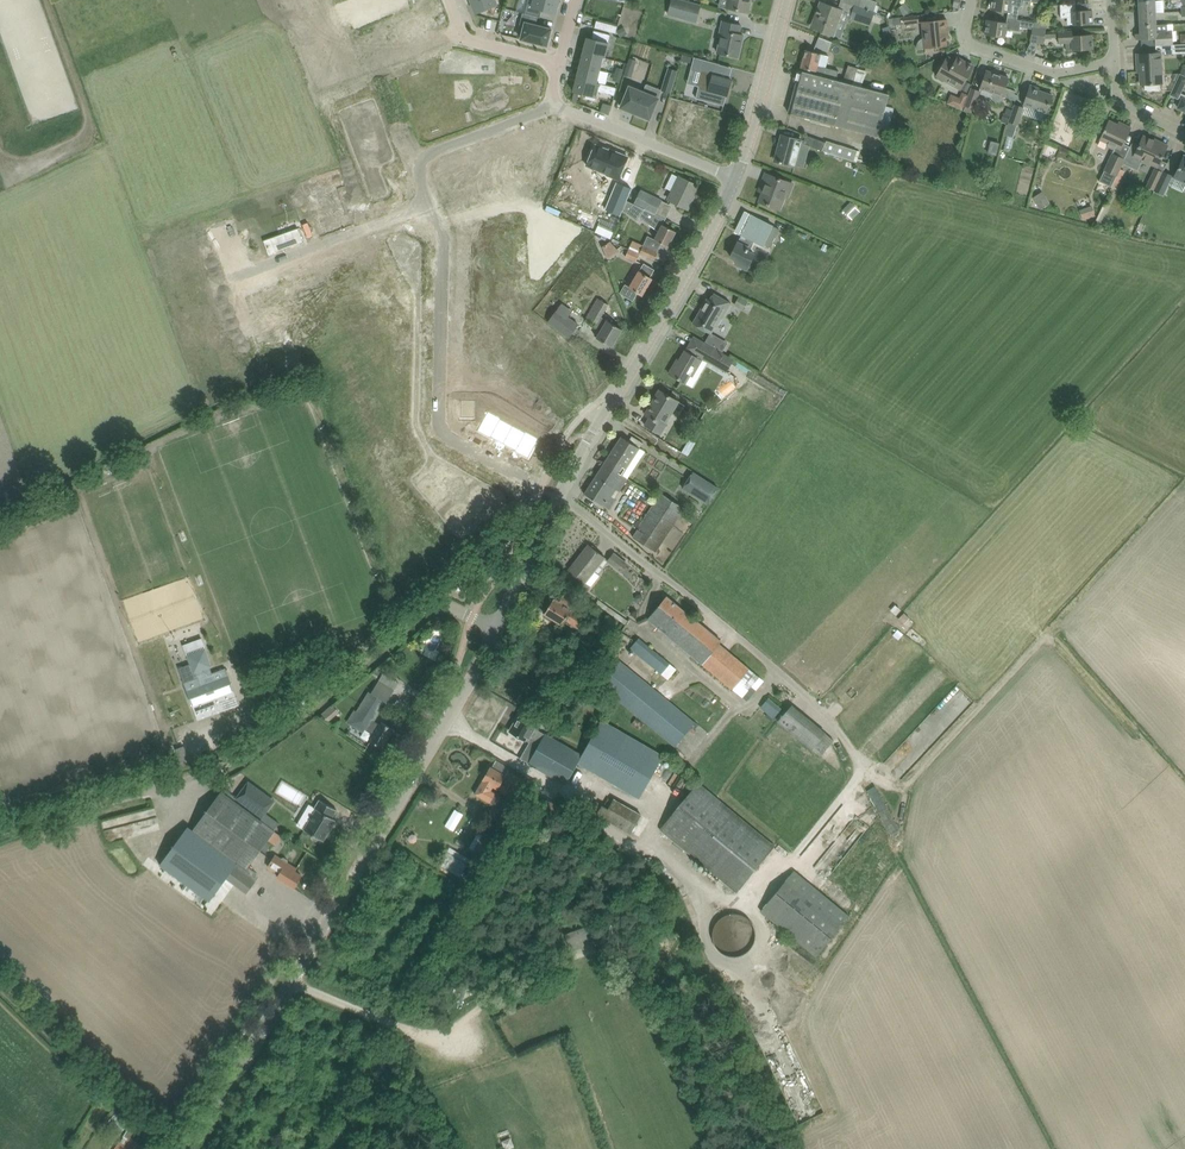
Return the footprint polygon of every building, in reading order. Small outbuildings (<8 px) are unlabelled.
[(476,13),(487,9),(483,0),(471,0),(476,13)] [(487,9),(497,5),(495,0),(483,0),(487,9)] [(525,13),(538,16),(540,17),(542,9),(555,13),(559,0),(528,0),(525,13)] [(696,22),(701,5),(685,0),(671,0),(667,14),(696,22)] [(737,9),(748,12),(751,1),(748,0),(749,0),(730,0),(728,7),(737,9)] [(823,31),(833,35),(841,13),(850,16),(849,17),(869,24),(874,11),(841,0),(839,9),(821,2),(812,27),(823,31)] [(874,11),(876,3),(877,1),(873,0),(841,0),(874,11)] [(952,7),(958,8),(960,0),(954,0),(952,7)] [(991,8),(991,9),(1003,11),(1010,12),(1012,5),(1017,5),(1018,0),(990,0),(989,7),(991,8)] [(1138,1),(1139,13),(1157,12),(1157,0),(1153,0),(1138,1)] [(1076,3),(1064,4),(1061,4),(1061,11),(1067,11),(1067,17),(1073,17),(1073,25),(1081,24),(1093,24),(1092,9),(1076,10),(1076,3)] [(523,12),(520,24),(524,25),(521,39),(547,45),(551,28),(536,25),(538,16),(525,13),(523,12)] [(1157,12),(1139,13),(1140,25),(1158,24),(1157,23),(1157,12)] [(902,16),(893,17),(893,22),(894,25),(903,24),(919,22),(918,15),(902,16)] [(1006,22),(999,21),(987,19),(985,34),(1005,37),(1006,29),(1011,30),(1012,29),(1019,30),(1021,20),(1007,18),(1006,22)] [(922,21),(923,38),(921,38),(921,39),(920,39),(919,40),(918,41),(918,42),(917,43),(917,44),(916,45),(916,46),(916,47),(916,48),(917,49),(924,48),(947,45),(946,30),(948,30),(947,19),(922,21)] [(616,33),(617,25),(597,20),(595,27),(616,33)] [(717,52),(727,54),(738,57),(743,35),(739,34),(741,25),(722,21),(719,35),(721,35),(717,52)] [(1030,21),(1029,29),(1032,29),(1033,26),(1039,27),(1040,22),(1033,21),(1030,21)] [(1158,24),(1140,25),(1140,33),(1136,33),(1136,39),(1155,38),(1156,45),(1164,45),(1173,44),(1172,29),(1167,29),(1167,23),(1157,23),(1158,24)] [(1032,30),(1030,41),(1037,42),(1039,27),(1033,26),(1032,29),(1032,30)] [(617,31),(621,37),(627,34),(623,27),(617,31)] [(1039,27),(1037,42),(1044,43),(1045,37),(1058,36),(1059,43),(1072,42),(1073,50),(1093,49),(1092,34),(1073,35),(1072,31),(1045,33),(1046,28),(1040,28),(1039,27)] [(587,38),(584,51),(603,56),(608,36),(591,31),(590,38),(587,38)] [(1173,44),(1164,45),(1164,54),(1174,54),(1173,44)] [(806,50),(802,67),(807,69),(807,72),(806,72),(837,80),(839,71),(830,69),(826,67),(829,56),(820,53),(818,53),(806,50)] [(599,69),(603,56),(584,51),(580,64),(599,69)] [(1161,52),(1137,53),(1137,67),(1140,67),(1141,84),(1145,84),(1145,90),(1160,91),(1160,83),(1175,82),(1180,73),(1162,74),(1161,52)] [(947,55),(941,66),(936,75),(961,89),(967,78),(973,67),(967,64),(968,62),(957,56),(955,60),(947,55)] [(694,57),(691,69),(700,72),(697,85),(699,86),(696,98),(724,105),(726,95),(727,96),(731,79),(729,79),(717,75),(720,64),(720,63),(694,56),(694,57)] [(628,63),(627,66),(634,68),(636,60),(629,58),(628,63)] [(596,82),(599,69),(580,64),(577,77),(596,82)] [(848,65),(843,82),(853,85),(854,84),(861,86),(865,74),(857,72),(858,68),(857,68),(848,65)] [(671,93),(678,70),(668,67),(661,90),(671,93)] [(797,82),(789,113),(800,116),(836,126),(877,137),(880,127),(888,129),(894,107),(886,105),(889,93),(861,86),(854,84),(853,85),(843,82),(837,80),(806,72),(807,72),(798,70),(795,81),(797,82)] [(986,72),(982,83),(981,88),(993,93),(992,93),(992,94),(992,96),(993,98),(994,100),(995,101),(997,101),(999,101),(1001,101),(1002,100),(1003,99),(1004,97),(1004,96),(1016,100),(1018,94),(1015,93),(1016,91),(1005,87),(1009,77),(993,72),(993,74),(986,72)] [(1175,84),(1170,95),(1178,99),(1179,98),(1182,99),(1178,107),(1184,111),(1184,94),(1181,92),(1184,83),(1184,75),(1180,73),(1175,82),(1175,84)] [(614,95),(616,87),(596,82),(577,77),(574,91),(586,94),(585,97),(596,100),(598,90),(614,95)] [(972,83),(966,81),(962,89),(967,92),(972,83)] [(643,91),(634,112),(650,118),(658,98),(649,94),(653,86),(646,84),(643,91)] [(1031,84),(1027,96),(1024,105),(1046,112),(1052,94),(1034,88),(1035,86),(1031,84)] [(621,107),(634,112),(643,91),(630,86),(621,107)] [(971,88),(965,105),(963,111),(971,114),(973,108),(974,108),(980,91),(971,88)] [(960,97),(956,107),(962,110),(968,94),(962,92),(960,97)] [(689,123),(685,133),(712,144),(717,130),(719,131),(721,122),(719,122),(720,119),(716,118),(718,109),(678,99),(676,108),(698,114),(695,125),(689,123)] [(1008,123),(1008,124),(1007,127),(1016,131),(1024,107),(1015,104),(1013,109),(1011,114),(1011,115),(1008,123)] [(1008,123),(1011,115),(1004,113),(1002,121),(1008,123)] [(1104,170),(1099,181),(1111,186),(1116,176),(1120,168),(1128,151),(1122,148),(1125,140),(1130,130),(1117,124),(1109,120),(1104,130),(1100,139),(1108,143),(1107,145),(1114,149),(1104,170)] [(806,135),(804,143),(857,162),(860,150),(826,139),(826,140),(806,135)] [(1143,136),(1138,146),(1134,155),(1142,159),(1141,161),(1150,165),(1151,163),(1158,166),(1167,147),(1143,136)] [(775,160),(786,163),(795,165),(801,140),(791,138),(790,142),(780,140),(775,160)] [(596,142),(587,163),(609,173),(609,174),(619,178),(629,154),(619,150),(618,151),(596,142)] [(1174,177),(1184,182),(1184,155),(1179,166),(1174,177)] [(1116,176),(1111,186),(1116,189),(1125,171),(1120,168),(1116,176)] [(1146,186),(1154,189),(1162,171),(1155,168),(1146,186)] [(1163,171),(1155,190),(1163,194),(1172,176),(1163,171)] [(317,179),(311,181),(316,193),(320,192),(325,204),(326,204),(330,212),(328,213),(315,217),(321,233),(348,224),(334,187),(342,184),(337,172),(317,179)] [(665,187),(673,191),(669,199),(687,208),(691,200),(689,200),(692,195),(693,195),(697,186),(698,187),(698,185),(680,176),(672,173),(665,187)] [(759,201),(771,205),(780,209),(787,189),(790,190),(793,183),(766,173),(762,183),(766,184),(759,201)] [(617,181),(606,207),(622,214),(633,187),(617,181)] [(640,190),(633,203),(633,204),(655,214),(655,213),(661,200),(640,190)] [(1043,190),(1033,197),(1042,209),(1052,202),(1043,190)] [(623,210),(627,213),(636,219),(639,216),(658,230),(654,239),(668,246),(676,231),(663,224),(666,219),(655,213),(655,214),(633,204),(633,203),(628,200),(623,210)] [(851,201),(843,209),(852,218),(860,210),(851,201)] [(1094,205),(1081,207),(1083,219),(1096,217),(1094,205)] [(736,245),(731,257),(737,260),(736,263),(748,269),(749,265),(755,254),(748,251),(753,240),(770,248),(779,228),(765,221),(760,219),(750,214),(740,234),(742,234),(737,245),(736,245)] [(589,221),(586,227),(602,235),(607,237),(610,238),(613,231),(589,221)] [(298,228),(264,240),(269,254),(303,242),(298,228)] [(602,246),(607,258),(619,250),(610,240),(602,246)] [(643,245),(640,252),(640,253),(654,260),(658,252),(643,245)] [(629,247),(625,256),(636,261),(640,253),(640,252),(629,247)] [(655,269),(644,263),(630,287),(625,284),(620,293),(633,301),(638,292),(642,295),(652,278),(650,277),(655,269)] [(277,288),(262,293),(271,316),(285,311),(277,288)] [(693,323),(703,329),(711,334),(722,314),(724,315),(731,303),(724,299),(714,293),(710,300),(707,298),(693,323)] [(734,305),(743,310),(748,300),(740,295),(734,305)] [(598,297),(585,319),(595,325),(595,327),(601,331),(597,338),(601,340),(612,346),(622,329),(612,323),(607,320),(601,316),(609,303),(600,298),(598,297)] [(558,309),(548,322),(569,337),(578,324),(558,309)] [(706,344),(699,355),(725,370),(732,359),(706,344)] [(669,373),(679,379),(686,383),(690,375),(692,376),(702,360),(685,350),(676,365),(674,364),(669,373)] [(645,425),(655,431),(661,434),(666,426),(665,425),(679,401),(669,396),(659,390),(653,399),(655,400),(646,415),(649,417),(645,425)] [(465,400),(465,409),(481,409),(481,400),(465,400)] [(488,411),(478,431),(491,438),(491,437),(501,419),(501,418),(488,411)] [(501,419),(491,437),(504,444),(513,426),(501,419)] [(513,426),(504,444),(516,450),(526,433),(513,426)] [(516,450),(516,452),(529,459),(539,439),(526,432),(526,433),(516,450)] [(621,436),(604,464),(622,475),(627,478),(645,451),(621,436)] [(622,475),(604,464),(585,494),(610,509),(616,499),(615,498),(627,478),(622,475)] [(694,471),(683,488),(708,504),(718,487),(694,471)] [(633,525),(638,529),(633,537),(656,552),(684,508),(661,493),(642,522),(638,519),(633,525)] [(569,570),(579,577),(585,582),(591,586),(600,574),(595,570),(605,558),(590,546),(582,557),(580,556),(569,570)] [(608,561),(621,571),(625,575),(629,571),(624,568),(627,564),(614,553),(608,561)] [(545,614),(555,620),(562,624),(565,619),(580,628),(586,618),(571,609),(576,602),(564,595),(559,602),(554,598),(545,614)] [(666,596),(659,605),(648,619),(746,700),(763,680),(719,644),(721,641),(666,596)] [(905,613),(899,618),(905,623),(910,618),(905,613)] [(575,646),(593,654),(601,639),(583,630),(575,646)] [(630,648),(668,679),(676,668),(638,638),(630,648)] [(198,677),(184,682),(198,720),(239,705),(225,667),(212,672),(211,668),(212,667),(205,648),(187,655),(193,673),(195,672),(198,677)] [(620,660),(600,684),(674,745),(695,721),(620,660)] [(372,693),(354,722),(365,729),(374,734),(370,740),(382,747),(394,729),(381,721),(380,724),(371,719),(383,700),(386,702),(394,690),(399,682),(383,673),(379,681),(371,693),(372,693)] [(768,697),(761,707),(773,717),(780,707),(768,697)] [(792,703),(778,721),(812,748),(821,755),(833,739),(826,733),(827,732),(792,703)] [(532,738),(520,758),(565,784),(577,763),(639,798),(664,755),(603,720),(585,749),(580,745),(576,751),(538,728),(541,723),(536,720),(523,712),(516,724),(515,723),(510,731),(525,739),(527,736),(532,738)] [(180,758),(171,761),(174,769),(191,763),(185,747),(177,750),(180,758)] [(482,780),(483,780),(475,793),(490,802),(490,801),(495,804),(500,796),(491,790),(493,786),(511,796),(521,778),(509,771),(510,768),(496,760),(492,767),(490,766),(482,780)] [(248,781),(236,798),(262,817),(266,813),(270,806),(262,800),(266,794),(248,781)] [(776,845),(698,782),(660,829),(737,893),(776,845)] [(193,830),(226,855),(237,863),(226,878),(227,878),(246,892),(257,878),(257,873),(248,867),(267,842),(268,840),(275,831),(273,830),(260,820),(221,791),(193,830)] [(614,798),(604,816),(640,836),(650,819),(614,798)] [(337,810),(320,800),(315,808),(309,804),(296,825),(304,829),(323,841),(336,820),(332,818),(337,810)] [(475,849),(490,858),(511,824),(512,825),(517,817),(513,815),(515,813),(505,807),(499,817),(496,815),(475,849)] [(188,826),(160,864),(209,901),(227,878),(226,878),(237,863),(226,855),(193,830),(188,826)] [(295,871),(296,869),(275,855),(268,867),(280,874),(278,877),(294,887),(301,875),(295,871)] [(786,880),(761,910),(816,955),(841,926),(850,915),(794,869),(786,880)] [(735,913),(732,913),(727,914),(724,915),(720,918),(716,923),(714,928),(713,933),(714,938),(715,943),(718,948),(722,952),(726,954),(732,956),(737,955),(743,953),(749,949),(753,943),(756,936),(756,931),(753,925),(750,919),(747,917),(742,914),(738,913),(735,913)] [(613,920),(604,923),(609,940),(624,936),(619,921),(617,922),(614,923),(613,920)] [(584,924),(564,931),(570,949),(593,941),(586,923),(584,924)] [(143,1144),(138,1141),(141,1135),(128,1127),(123,1136),(129,1139),(124,1147),(120,1144),(118,1148),(140,1148),(143,1144)]
